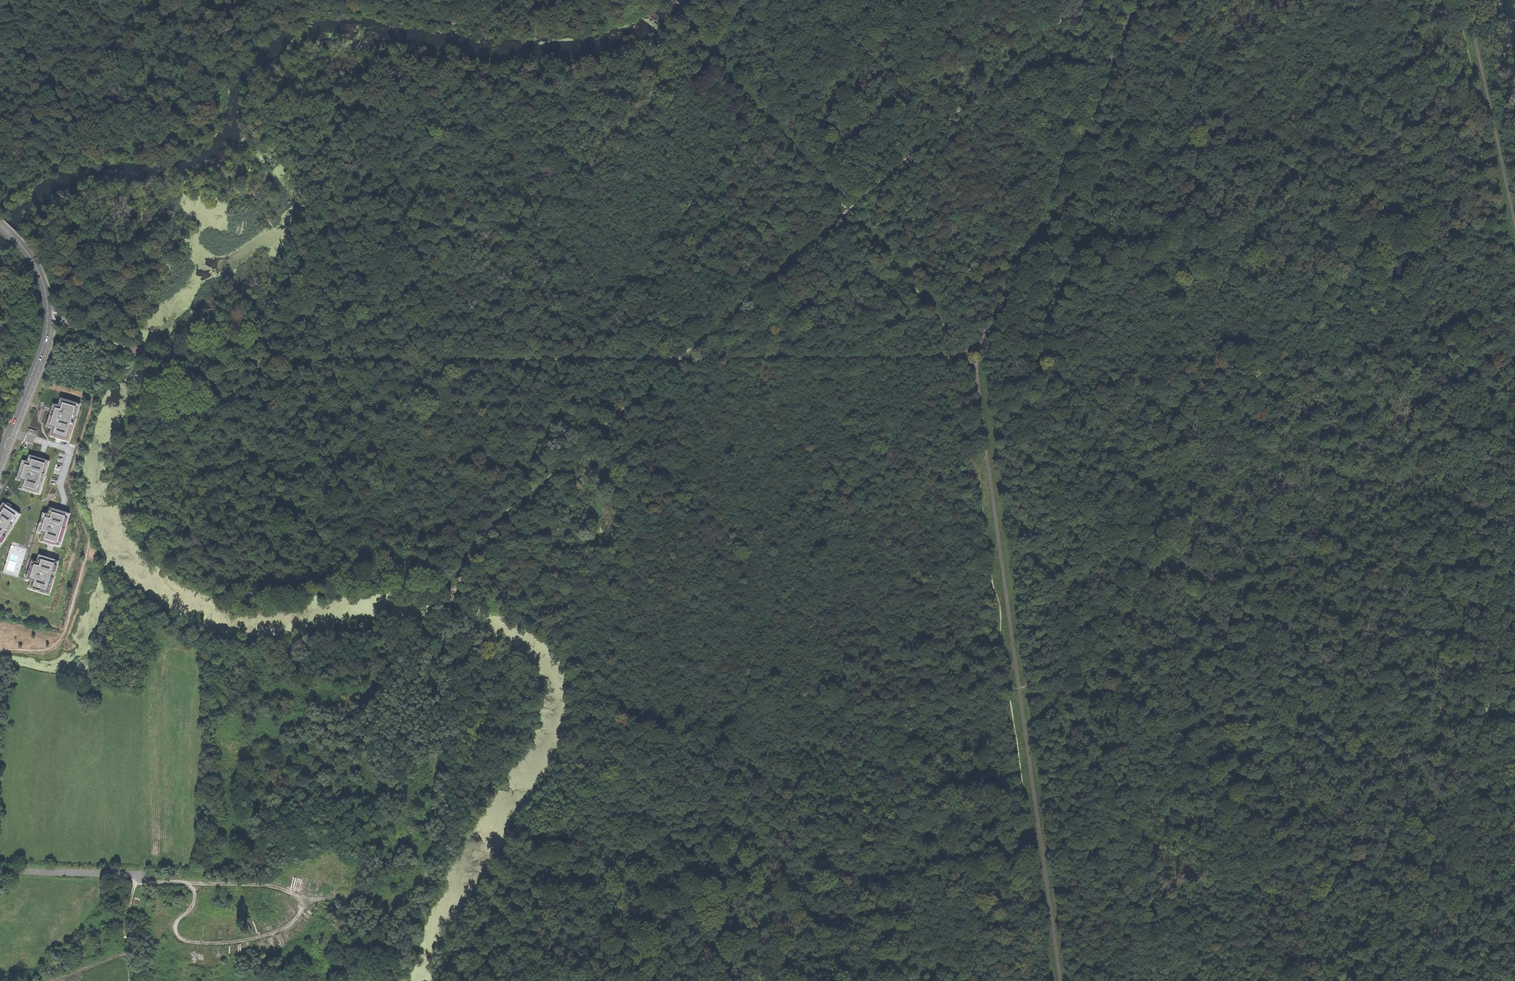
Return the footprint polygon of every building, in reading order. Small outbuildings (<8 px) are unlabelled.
[(82,406),(61,400),(59,407),(53,405),(52,410),(48,424),(47,429),(51,430),(49,438),(71,444),(82,406)] [(20,489),(41,495),(51,461),(41,458),(30,454),(28,461),(23,459),(19,471),(19,472),(16,481),(22,483),(20,489)] [(20,513),(2,502),(0,505),(0,546),(20,513)] [(62,548),(72,513),(62,510),(50,507),(48,515),(43,513),(41,523),(38,533),(43,534),(41,541),(50,544),(62,548)] [(29,589),(50,596),(61,562),(50,558),(39,555),(37,562),(32,560),(29,570),(28,572),(25,580),(31,582),(29,589)]
